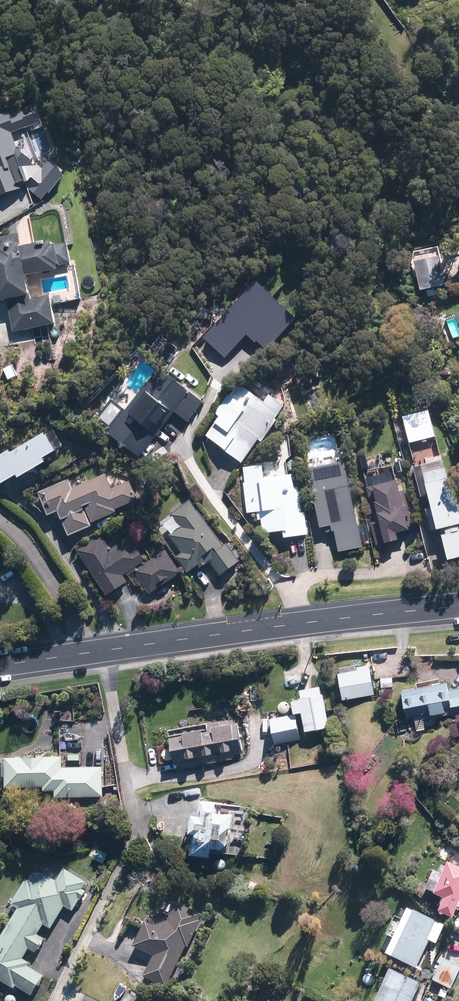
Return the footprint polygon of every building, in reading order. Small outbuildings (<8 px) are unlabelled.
[(32,102),(0,113),(0,199),(29,189),(44,201),(64,176),(50,164),(44,171),(30,129),(43,125),(35,101),(32,102)] [(27,278),(57,273),(56,267),(71,265),(68,245),(54,247),(53,242),(22,248),(20,234),(0,237),(0,246),(1,251),(0,251),(0,303),(7,301),(13,333),(55,326),(50,297),(31,301),(27,278)] [(428,298),(437,296),(436,289),(447,286),(440,256),(413,262),(420,292),(426,291),(428,298)] [(160,368),(159,368),(109,433),(140,457),(174,412),(188,422),(204,402),(160,368)] [(239,384),(215,414),(219,417),(205,435),(241,464),(259,442),(261,443),(278,421),(275,419),(286,406),(255,381),(247,391),(239,384)] [(12,453),(11,450),(0,456),(0,486),(17,477),(19,480),(47,465),(44,460),(63,450),(53,431),(12,453)] [(413,468),(421,498),(427,497),(430,509),(425,510),(431,534),(440,531),(448,562),(458,559),(458,510),(456,500),(453,500),(449,484),(451,484),(445,460),(413,468)] [(83,469),(36,492),(48,517),(58,512),(70,537),(93,526),(92,525),(117,513),(116,510),(139,499),(121,462),(88,479),(83,469)] [(346,462),(308,470),(320,529),(324,528),(326,534),(335,533),(339,553),(363,549),(346,462)] [(263,466),(243,468),(247,514),(257,513),(257,520),(262,519),(263,535),(282,533),(282,540),(309,537),(308,513),(300,514),(298,487),(293,488),(292,476),(264,478),(263,466)] [(388,484),(386,477),(377,479),(379,486),(372,487),(376,504),(374,504),(383,545),(400,541),(398,534),(409,531),(409,529),(413,528),(408,506),(402,508),(396,482),(388,484)] [(227,545),(190,499),(171,514),(182,528),(169,539),(181,553),(176,558),(188,573),(197,566),(201,571),(211,563),(220,575),(238,561),(237,559),(242,555),(231,542),(227,545)] [(128,582),(124,576),(145,559),(127,537),(112,549),(100,534),(75,554),(109,597),(128,582)] [(183,573),(167,550),(135,571),(151,595),(183,573)] [(370,664),(337,668),(342,702),(375,697),(370,664)] [(393,679),(380,679),(380,690),(393,690),(393,679)] [(430,713),(431,719),(450,716),(451,720),(458,718),(458,687),(448,689),(447,682),(418,687),(400,690),(405,717),(430,713)] [(328,728),(324,695),(320,696),(319,687),(300,690),(301,698),(292,699),(294,713),(302,712),(304,731),(328,728)] [(295,715),(269,718),(273,744),(298,741),(295,715)] [(168,729),(171,747),(161,748),(163,760),(175,759),(176,763),(203,759),(204,762),(234,758),(233,753),(240,752),(239,746),(235,719),(168,729)] [(55,796),(103,795),(102,767),(61,767),(61,756),(6,757),(7,786),(43,786),(43,790),(55,790),(55,796)] [(216,800),(200,798),(198,816),(192,815),(188,853),(210,855),(210,852),(243,855),(247,812),(215,808),(216,800)] [(97,848),(93,857),(103,862),(107,853),(97,848)] [(445,865),(444,866),(440,865),(437,874),(433,873),(426,890),(421,885),(414,891),(421,899),(427,893),(443,900),(437,915),(452,921),(458,903),(458,870),(445,865)] [(86,884),(62,869),(54,880),(38,870),(13,908),(18,911),(0,938),(0,982),(13,990),(15,987),(31,997),(44,977),(28,967),(30,964),(23,959),(29,950),(35,953),(65,908),(72,912),(85,894),(81,891),(86,884)] [(249,879),(246,888),(257,892),(260,883),(249,879)] [(234,889),(231,898),(242,902),(245,893),(234,889)] [(143,978),(167,988),(185,947),(188,948),(203,914),(176,903),(167,923),(156,928),(145,923),(134,948),(152,956),(143,978)] [(393,939),(385,956),(414,971),(429,941),(435,945),(444,928),(401,907),(387,935),(393,939)] [(442,960),(432,981),(452,991),(458,975),(458,968),(442,960)] [(373,1000),(413,1000),(421,982),(388,968),(373,1000)]
